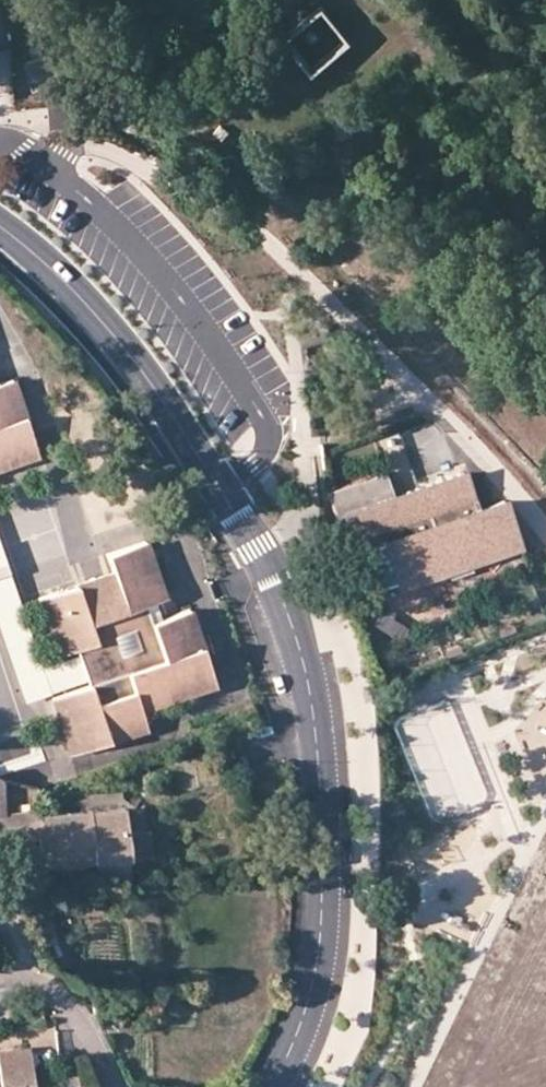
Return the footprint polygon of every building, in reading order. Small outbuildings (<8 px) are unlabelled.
[(334,52),(349,40),(317,4),(279,34),(309,71),(334,52)] [(317,30),(313,27),(309,26),(304,27),(301,30),(299,35),(300,39),(303,43),(307,45),(312,45),(316,43),(318,39),(319,34),(317,30)] [(26,61),(34,85),(57,77),(49,54),(26,61)] [(341,120),(345,129),(361,122),(357,113),(341,120)] [(230,130),(222,123),(214,131),(221,139),(230,130)] [(38,456),(25,418),(27,416),(14,378),(0,383),(0,469),(38,456)] [(393,498),(383,470),(325,492),(336,520),(348,516),(367,567),(387,559),(383,546),(387,545),(404,589),(426,581),(424,575),(449,566),(454,579),(476,571),(471,558),(496,549),(498,555),(519,546),(502,501),(474,510),(460,474),(393,498)] [(57,655),(75,649),(77,655),(86,680),(88,687),(51,700),(70,755),(108,742),(109,744),(146,731),(140,711),(212,687),(203,657),(211,655),(205,637),(200,638),(190,609),(149,623),(143,604),(164,597),(145,542),(106,555),(112,572),(37,598),(57,655)] [(77,655),(41,666),(0,548),(0,631),(24,702),(51,694),(51,692),(86,680),(77,655)] [(371,627),(401,639),(408,623),(378,611),(371,627)] [(124,800),(38,816),(37,810),(20,812),(25,839),(41,837),(46,865),(132,849),(124,800)] [(20,812),(3,815),(3,817),(3,825),(0,825),(0,844),(25,839),(20,812)] [(28,1047),(0,1049),(0,1086),(32,1086),(28,1047)]
